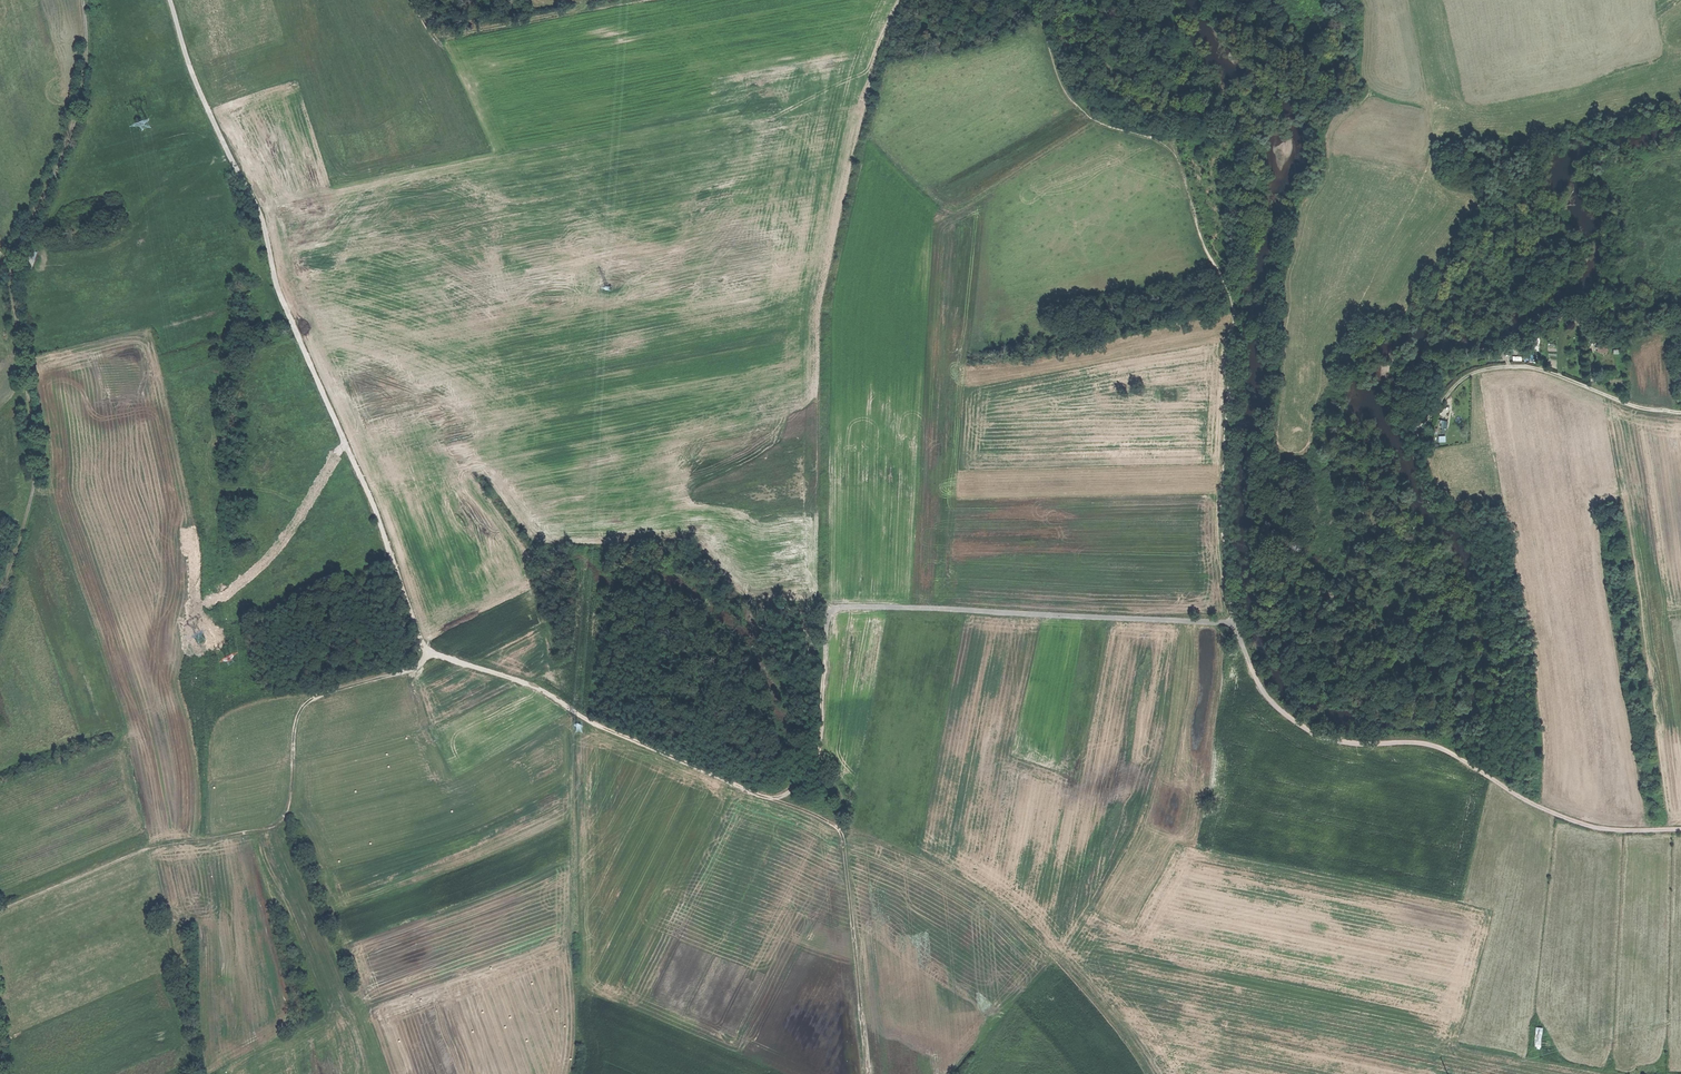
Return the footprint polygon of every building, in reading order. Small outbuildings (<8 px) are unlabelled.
[(32,267),(38,251),(30,249),(25,265),(32,267)]
